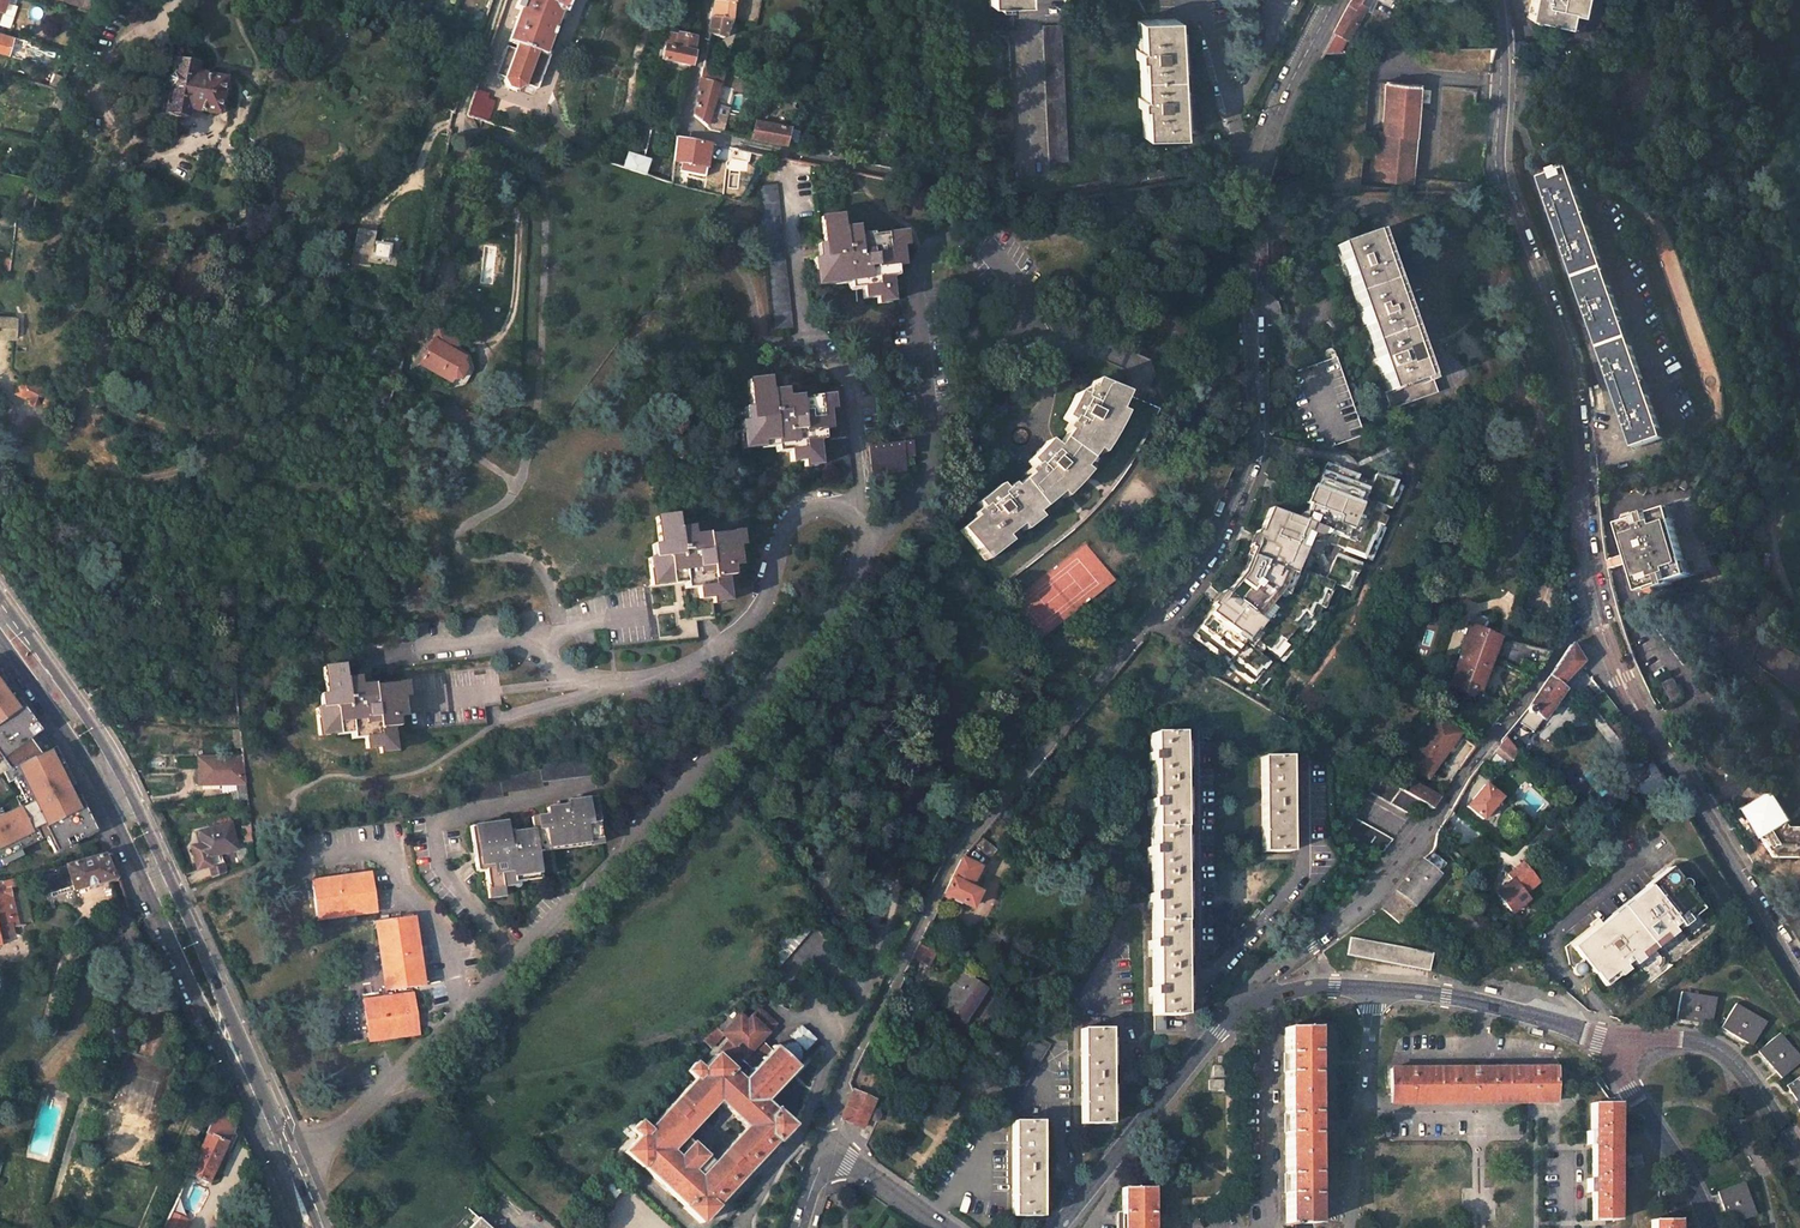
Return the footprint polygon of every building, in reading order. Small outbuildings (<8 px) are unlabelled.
[(91,8),(94,0),(83,0),(82,5),(91,8)] [(545,54),(561,12),(565,14),(570,0),(523,0),(508,40),(545,54)] [(706,32),(722,35),(730,16),(732,0),(712,0),(706,32)] [(1022,1),(1022,0),(984,0),(986,31),(1006,30),(1005,2),(1022,1)] [(1347,4),(1333,32),(1346,38),(1363,5),(1354,0),(1351,0),(1347,4)] [(1528,17),(1566,24),(1568,10),(1577,12),(1579,0),(1531,0),(1528,17)] [(1133,18),(1141,136),(1179,133),(1175,72),(1171,17),(1133,18)] [(1038,24),(1044,159),(1063,158),(1056,23),(1038,24)] [(1339,51),(1346,38),(1333,32),(1324,52),(1339,51)] [(6,55),(7,50),(18,53),(22,39),(0,33),(0,54),(6,55)] [(659,59),(661,60),(687,65),(693,36),(674,33),(673,38),(667,37),(666,42),(663,42),(659,59)] [(986,36),(992,161),(1010,161),(1003,36),(986,36)] [(545,54),(508,40),(495,75),(501,77),(504,86),(517,91),(525,86),(536,90),(549,55),(545,54)] [(1449,57),(1449,63),(1491,61),(1491,44),(1442,46),(1442,57),(1449,57)] [(704,46),(700,68),(709,69),(713,48),(704,46)] [(224,79),(194,73),(195,66),(173,62),(170,75),(165,78),(165,83),(169,87),(164,113),(185,117),(187,108),(217,115),(224,79)] [(721,120),(708,114),(719,84),(699,76),(691,118),(709,131),(717,133),(721,120)] [(1379,130),(1376,178),(1412,181),(1418,84),(1387,81),(1386,83),(1379,83),(1378,101),(1385,102),(1383,131),(1379,130)] [(1488,102),(1489,91),(1480,91),(1480,101),(1488,102)] [(486,101),(472,96),(466,116),(468,120),(479,124),(486,101)] [(784,148),(789,128),(755,120),(750,141),(784,148)] [(674,166),(690,168),(689,177),(710,180),(715,143),(677,138),(674,166)] [(646,161),(638,159),(624,154),(620,169),(641,176),(646,161)] [(9,173),(11,162),(0,159),(0,171),(9,173)] [(1588,320),(1591,319),(1607,364),(1604,365),(1606,373),(1609,381),(1613,379),(1625,415),(1622,416),(1624,423),(1627,430),(1631,429),(1637,447),(1664,438),(1568,170),(1566,171),(1565,167),(1558,170),(1556,163),(1542,169),(1546,178),(1542,179),(1548,196),(1544,198),(1546,204),(1548,210),(1552,209),(1565,246),(1561,247),(1564,255),(1566,261),(1570,260),(1586,305),(1583,307),(1586,315),(1588,320)] [(756,190),(770,336),(787,334),(774,188),(756,190)] [(822,253),(810,254),(812,268),(813,281),(859,277),(861,295),(874,294),(874,300),(889,299),(886,266),(899,265),(897,245),(902,244),(900,230),(868,233),(868,237),(855,238),(854,223),(839,224),(838,210),(819,212),(822,253)] [(384,260),(390,228),(376,226),(371,257),(384,260)] [(1336,246),(1386,392),(1383,393),(1389,409),(1435,393),(1379,232),(1336,246)] [(14,337),(15,317),(0,317),(0,336),(14,337)] [(452,353),(457,345),(437,332),(413,372),(423,379),(427,371),(449,384),(452,379),(454,380),(458,378),(464,369),(463,365),(461,364),(464,359),(452,353)] [(1361,435),(1334,358),(1290,374),(1284,375),(1310,446),(1323,449),(1361,435)] [(298,375),(296,388),(308,390),(311,378),(298,375)] [(21,376),(14,391),(25,397),(24,399),(39,406),(41,404),(52,410),(59,395),(21,376)] [(1052,447),(1055,450),(1049,457),(1038,447),(1034,451),(1030,455),(1041,465),(1035,472),(1032,469),(1029,472),(1018,483),(1010,489),(1007,486),(1000,491),(995,486),(985,494),(976,501),(981,506),(977,510),(979,513),(955,531),(1003,586),(1028,567),(1041,556),(1071,529),(1094,505),(1109,485),(1120,469),(1134,444),(1140,429),(1150,399),(1085,379),(1080,398),(1070,395),(1065,405),(1059,417),(1064,420),(1060,428),(1064,430),(1060,436),(1052,447)] [(822,404),(818,404),(791,407),(792,412),(785,412),(779,412),(777,396),(763,398),(762,385),(742,387),(745,425),(734,426),(737,453),(783,449),(785,469),(798,468),(798,474),(814,473),(810,438),(821,437),(819,418),(824,417),(822,404)] [(819,418),(821,437),(827,489),(844,488),(834,393),(817,395),(818,404),(822,404),(824,417),(819,418)] [(1055,450),(1052,447),(1043,440),(1038,447),(1049,457),(1055,450)] [(885,476),(899,475),(898,466),(907,465),(904,441),(889,443),(890,452),(863,455),(866,482),(876,481),(885,480),(885,476)] [(1035,472),(1041,465),(1030,455),(1024,462),(1032,469),(1035,472)] [(1310,616),(1330,583),(1342,588),(1348,572),(1354,574),(1358,566),(1345,560),(1348,552),(1360,557),(1374,524),(1380,526),(1391,501),(1385,498),(1392,482),(1373,474),(1369,483),(1359,479),(1324,464),(1300,521),(1269,508),(1258,532),(1252,548),(1241,573),(1225,593),(1213,607),(1191,634),(1256,687),(1267,673),(1272,677),(1278,670),(1262,657),(1268,650),(1278,659),(1289,646),(1294,649),(1306,635),(1301,631),(1312,618),(1310,616)] [(1674,480),(1667,477),(1664,482),(1656,479),(1654,483),(1646,480),(1640,494),(1648,497),(1651,492),(1659,495),(1661,490),(1668,493),(1670,489),(1678,492),(1680,487),(1688,490),(1690,487),(1697,489),(1703,475),(1696,472),(1694,477),(1685,474),(1683,478),(1676,476),(1674,480)] [(1629,560),(1639,593),(1684,578),(1688,573),(1690,570),(1693,567),(1696,565),(1701,563),(1707,561),(1706,556),(1717,553),(1699,495),(1667,504),(1669,509),(1650,515),(1649,513),(1635,517),(1636,519),(1617,525),(1629,560)] [(675,521),(655,523),(659,562),(648,563),(650,586),(651,591),(680,588),(696,586),(697,603),(711,602),(712,608),(725,607),(721,573),(733,572),(732,552),(738,551),(736,537),(704,541),(704,545),(692,545),(691,533),(676,534),(675,521)] [(1255,530),(1248,547),(1252,548),(1258,532),(1255,530)] [(1222,591),(1211,604),(1213,607),(1225,593),(1222,591)] [(1477,693),(1489,659),(1497,638),(1469,625),(1447,687),(1470,699),(1474,691),(1477,693)] [(1494,661),(1502,639),(1497,638),(1489,659),(1494,661)] [(1502,639),(1494,661),(1530,677),(1549,652),(1502,639)] [(1532,711),(1544,719),(1564,689),(1563,687),(1559,685),(1583,661),(1572,644),(1571,643),(1524,711),(1530,715),(1532,711)] [(1585,665),(1583,661),(1559,685),(1563,687),(1585,665)] [(403,696),(402,683),(365,686),(357,687),(356,678),(342,679),(341,666),(321,668),(324,708),(314,710),(316,737),(361,733),(363,749),(377,748),(377,753),(390,752),(387,719),(399,717),(397,696),(403,696)] [(57,750),(48,754),(36,737),(44,733),(20,700),(15,703),(4,686),(8,683),(0,672),(0,756),(10,770),(27,805),(0,819),(0,862),(48,839),(56,854),(98,834),(57,750)] [(1665,683),(1668,689),(1674,701),(1685,696),(1676,678),(1665,683)] [(1429,779),(1464,732),(1441,715),(1406,762),(1429,779)] [(1165,1016),(1182,1016),(1181,994),(1181,952),(1181,907),(1180,859),(1180,810),(1179,763),(1179,735),(1152,734),(1152,755),(1150,755),(1150,769),(1152,769),(1153,802),(1150,803),(1150,815),(1153,815),(1153,849),(1151,849),(1151,862),(1153,862),(1153,897),(1151,897),(1150,909),(1153,909),(1153,944),(1151,944),(1151,957),(1154,956),(1154,990),(1151,990),(1151,999),(1154,1000),(1154,1016),(1155,1016),(1155,1031),(1164,1031),(1165,1016)] [(1495,750),(1506,761),(1514,753),(1501,740),(1495,750)] [(198,768),(243,767),(242,754),(197,755),(198,768)] [(1262,757),(1262,769),(1262,852),(1290,852),(1290,837),(1289,775),(1289,757),(1262,757)] [(497,780),(456,786),(458,802),(499,797),(498,792),(539,787),(538,782),(587,775),(585,759),(536,765),(537,770),(496,775),(497,780)] [(231,790),(231,801),(247,800),(243,767),(198,768),(199,783),(220,783),(221,782),(236,781),(237,790),(231,790)] [(1377,775),(1369,791),(1410,816),(1421,802),(1406,793),(1391,783),(1377,775)] [(1406,793),(1421,802),(1432,809),(1438,799),(1413,783),(1406,793)] [(1467,804),(1483,818),(1500,798),(1484,785),(1467,804)] [(1749,810),(1777,857),(1799,857),(1799,831),(1790,831),(1770,797),(1749,810)] [(502,824),(472,828),(475,845),(478,867),(480,867),(484,900),(499,898),(497,888),(509,887),(509,881),(536,877),(533,854),(532,850),(544,849),(543,840),(555,838),(556,847),(583,844),(583,842),(597,840),(591,799),(571,802),(571,806),(572,815),(566,816),(564,807),(543,810),(544,818),(528,820),(529,832),(508,835),(508,837),(503,837),(502,824)] [(1356,818),(1347,834),(1382,855),(1392,840),(1356,818)] [(209,853),(208,851),(236,845),(230,820),(200,827),(203,840),(192,843),(196,859),(206,857),(208,857),(209,856),(209,855),(209,853)] [(243,841),(251,840),(249,825),(241,826),(243,841)] [(975,844),(989,856),(995,849),(981,836),(975,844)] [(532,850),(533,854),(597,846),(597,840),(583,842),(583,844),(556,847),(555,838),(543,840),(544,849),(532,850)] [(119,905),(111,879),(119,877),(121,876),(116,865),(110,853),(66,864),(67,868),(45,874),(49,891),(53,891),(54,895),(71,890),(70,887),(73,887),(74,890),(81,888),(90,913),(119,905)] [(1438,874),(1436,873),(1444,863),(1430,853),(1420,860),(1381,907),(1399,923),(1438,874)] [(976,867),(962,860),(951,882),(944,895),(971,907),(972,904),(975,905),(978,898),(976,896),(977,892),(973,890),(967,887),(976,867)] [(1520,864),(1507,875),(1510,879),(1523,895),(1536,884),(1520,864)] [(370,866),(309,875),(313,908),(374,900),(370,866)] [(976,867),(967,887),(973,890),(982,870),(976,867)] [(1667,869),(1570,948),(1585,967),(1587,968),(1603,988),(1634,962),(1696,913),(1700,909),(1667,869)] [(19,926),(11,887),(16,885),(14,877),(0,881),(0,929),(19,926)] [(509,881),(509,887),(537,883),(536,877),(509,881)] [(1523,895),(1510,879),(1495,891),(1512,913),(1527,901),(1523,895)] [(1799,939),(1799,906),(1796,900),(1782,909),(1799,939)] [(410,907),(375,912),(384,982),(419,977),(410,907)] [(817,922),(804,910),(765,952),(778,964),(817,922)] [(1634,962),(1650,982),(1712,932),(1696,913),(1634,962)] [(1349,956),(1428,970),(1431,951),(1352,937),(1349,956)] [(1581,979),(1583,979),(1584,978),(1586,976),(1586,975),(1587,973),(1587,972),(1587,970),(1587,968),(1585,967),(1584,966),(1583,966),(1581,966),(1580,967),(1576,969),(1575,970),(1574,973),(1574,975),(1574,976),(1574,978),(1575,979),(1578,980),(1581,979)] [(961,975),(954,986),(957,988),(944,1008),(963,1021),(969,1011),(971,1013),(985,991),(961,975)] [(412,995),(411,985),(365,992),(369,1027),(391,1024),(391,1030),(416,1026),(414,1014),(418,1014),(415,995),(412,995)] [(1702,1021),(1711,1023),(1715,996),(1681,990),(1676,1017),(1686,1018),(1702,1021)] [(1751,1043),(1764,1021),(1734,1003),(1721,1026),(1729,1031),(1745,1040),(1751,1043)] [(764,1100),(742,1078),(732,1068),(742,1057),(752,1067),(773,1046),(762,1036),(776,1021),(760,1006),(748,1018),(740,1011),(723,1028),(717,1021),(704,1035),(713,1044),(725,1032),(730,1037),(702,1067),(692,1058),(682,1068),(693,1078),(646,1128),(635,1118),(627,1126),(637,1136),(623,1151),(639,1167),(641,1165),(683,1205),(682,1207),(700,1223),(716,1206),(714,1204),(775,1141),(776,1142),(792,1125),(775,1108),(773,1109),(764,1100)] [(742,1078),(764,1100),(798,1064),(796,1061),(798,1057),(800,1054),(800,1051),(799,1049),(799,1047),(802,1043),(807,1047),(818,1036),(803,1022),(792,1033),(797,1039),(794,1042),(792,1041),(789,1040),(787,1040),(787,1038),(784,1039),(785,1041),(783,1043),(781,1044),(779,1046),(776,1043),(773,1046),(752,1067),(742,1078)] [(370,1033),(391,1030),(391,1024),(369,1027),(370,1033)] [(1110,1124),(1109,1029),(1082,1030),(1082,1050),(1083,1108),(1083,1124),(1110,1124)] [(1318,1174),(1314,1174),(1314,1135),(1318,1135),(1318,1124),(1318,1114),(1315,1114),(1315,1073),(1318,1074),(1318,1062),(1318,1054),(1314,1054),(1314,1029),(1286,1029),(1287,1224),(1314,1224),(1315,1194),(1319,1194),(1318,1184),(1318,1174)] [(1034,1033),(1007,1079),(996,1098),(1011,1108),(1049,1043),(1034,1033)] [(1758,1050),(1764,1057),(1776,1070),(1782,1076),(1799,1060),(1799,1059),(1777,1033),(1758,1050)] [(1555,1065),(1392,1068),(1392,1094),(1392,1096),(1556,1093),(1555,1065)] [(1786,1084),(1793,1095),(1799,1105),(1799,1075),(1786,1084)] [(854,1091),(841,1119),(850,1123),(862,1128),(874,1101),(854,1091)] [(1543,1100),(1556,1100),(1556,1093),(1392,1096),(1392,1103),(1407,1103),(1435,1102),(1464,1102),(1492,1101),(1518,1101),(1543,1100)] [(1588,1138),(1588,1144),(1592,1144),(1592,1179),(1588,1179),(1588,1186),(1588,1192),(1592,1192),(1592,1219),(1615,1218),(1614,1126),(1614,1103),(1592,1102),(1592,1130),(1588,1131),(1588,1138)] [(214,1167),(221,1151),(233,1126),(218,1105),(206,1129),(207,1131),(188,1172),(208,1181),(214,1167)] [(1040,1216),(1040,1122),(1011,1122),(1011,1147),(1012,1198),(1012,1216),(1040,1216)] [(885,1129),(883,1134),(891,1138),(893,1133),(885,1129)] [(214,1167),(221,1171),(229,1154),(221,1151),(214,1167)] [(617,1181),(608,1179),(602,1187),(605,1196),(614,1198),(620,1190),(617,1181)] [(1728,1218),(1730,1224),(1755,1214),(1742,1181),(1717,1191),(1721,1199),(1728,1218)] [(1151,1188),(1122,1188),(1123,1214),(1118,1214),(1118,1224),(1118,1227),(1151,1227),(1151,1188)] [(483,1217),(472,1227),(495,1227),(483,1217)] [(1675,1220),(1652,1219),(1652,1227),(1675,1227),(1675,1220)]
